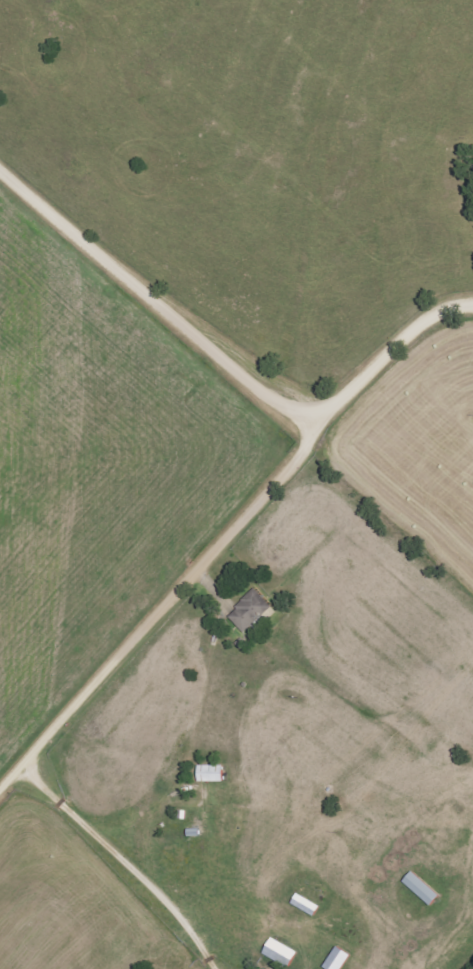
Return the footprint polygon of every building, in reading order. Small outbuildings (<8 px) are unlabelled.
[(244,632),(274,610),(260,591),(230,614),(244,632)] [(201,783),(227,783),(227,767),(201,766),(201,783)] [(434,908),(443,897),(415,872),(406,883),(434,908)] [(317,918),(323,908),(300,895),(294,905),(317,918)] [(291,968),(293,968),(301,953),(274,939),(266,955),(291,968)] [(327,968),(347,968),(355,957),(341,947),(326,968),(327,968)]
